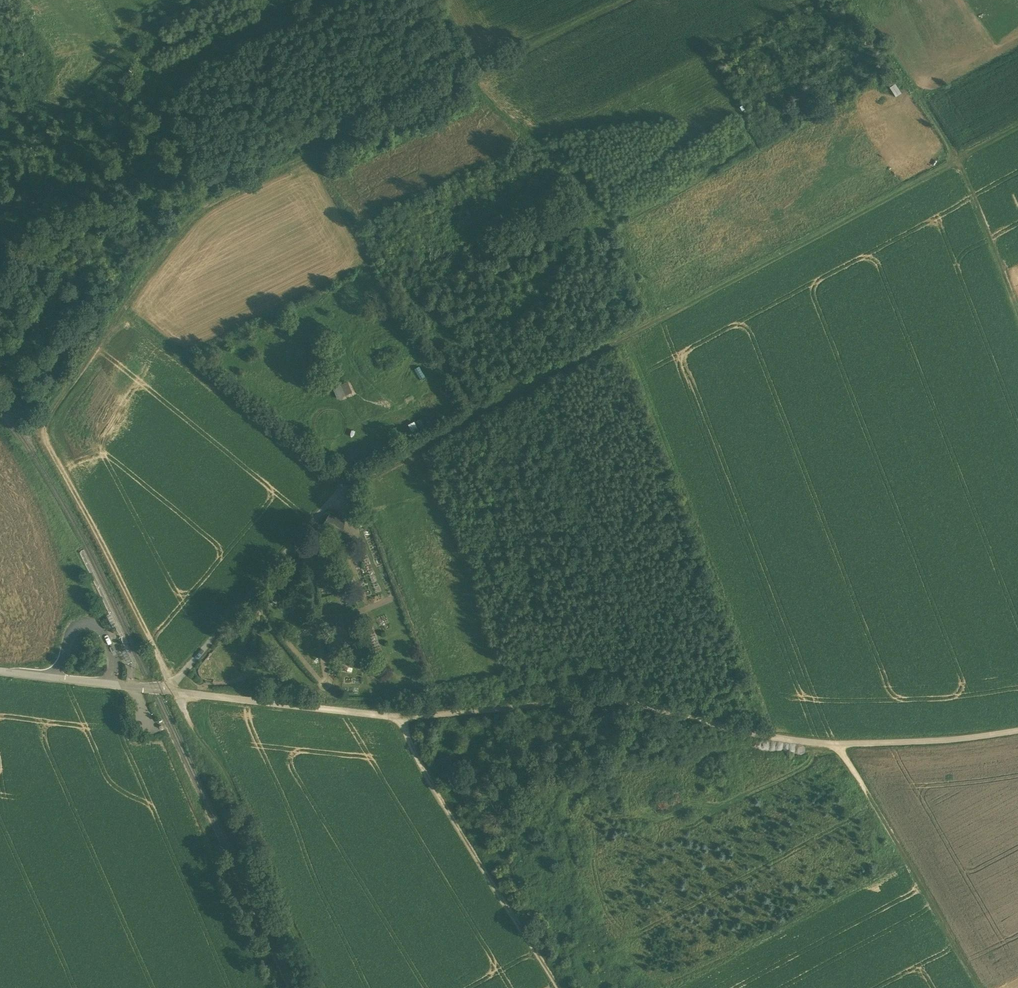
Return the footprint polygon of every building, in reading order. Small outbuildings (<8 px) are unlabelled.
[(333,385),(337,396),(352,392),(348,380),(333,385)] [(341,521),(329,515),(324,524),(335,532),(341,521)]
